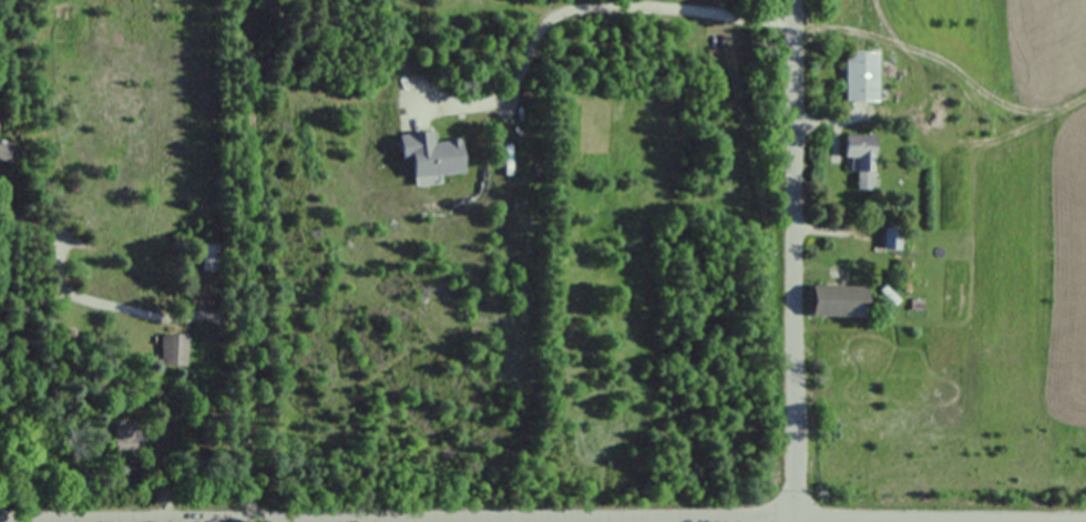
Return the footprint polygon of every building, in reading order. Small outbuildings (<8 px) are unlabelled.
[(844,103),(877,103),(877,54),(844,54),(844,103)] [(461,174),(457,140),(434,142),(432,130),(396,134),(399,162),(408,161),(410,179),(461,174)] [(843,147),(843,173),(856,173),(855,191),(871,191),(872,138),(851,138),(851,147),(843,147)] [(202,271),(217,272),(219,245),(203,244),(202,271)] [(808,296),(808,320),(862,319),(861,295),(808,296)] [(160,366),(186,366),(186,335),(160,335),(160,366)] [(136,450),(136,424),(114,424),(114,450),(136,450)]
